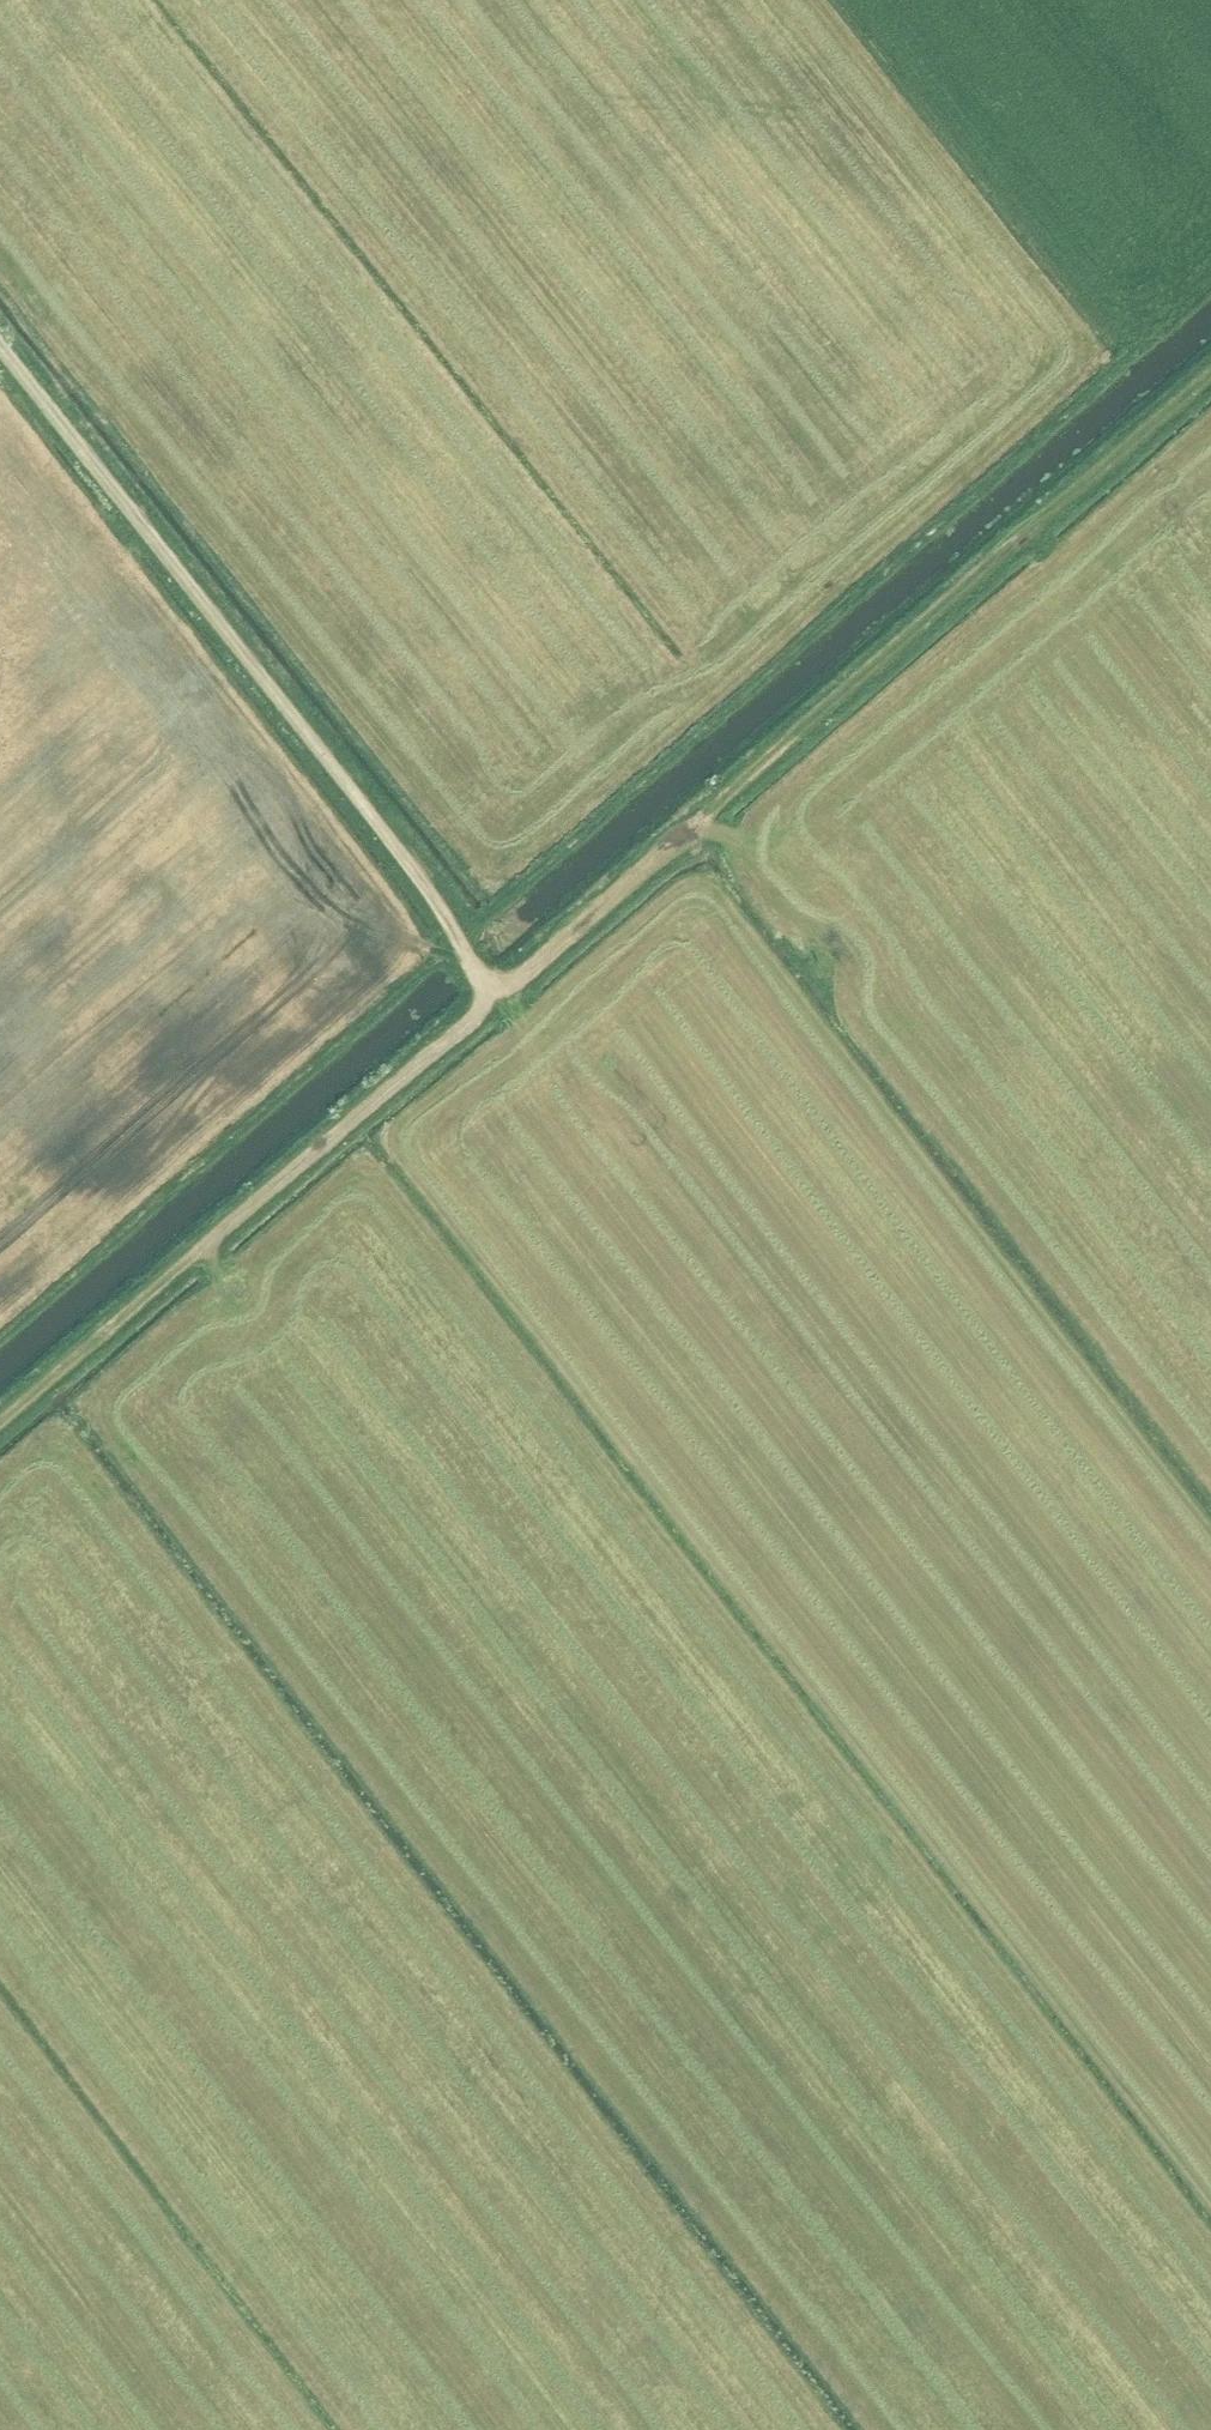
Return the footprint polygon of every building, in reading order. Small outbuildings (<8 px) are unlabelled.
[(490,946),(504,935),(492,921),(479,932),(490,946)]
